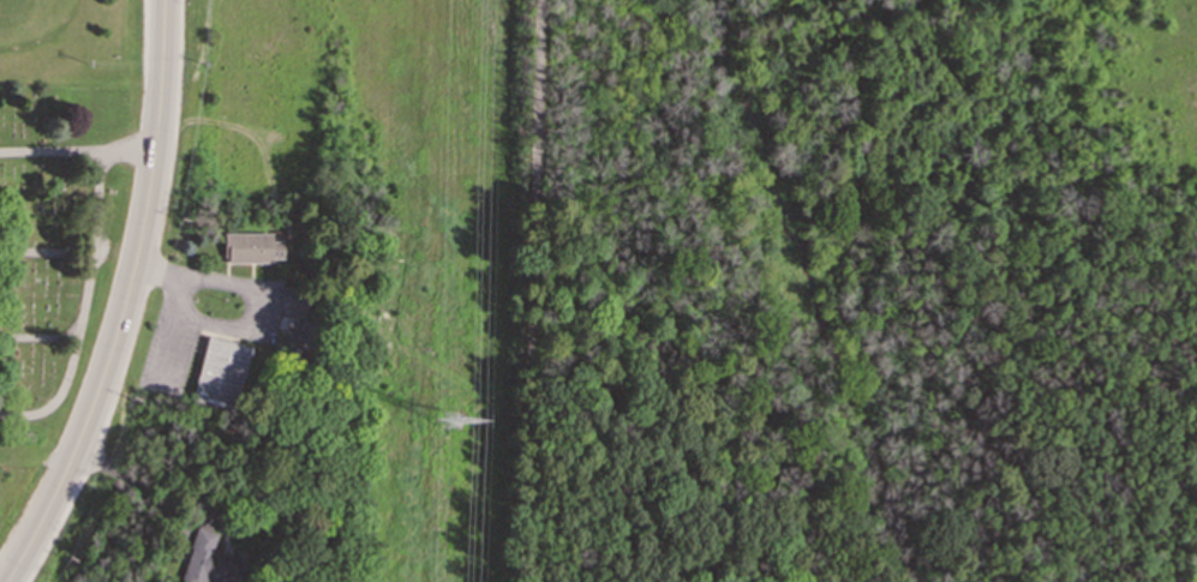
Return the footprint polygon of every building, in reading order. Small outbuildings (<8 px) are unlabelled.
[(223,233),(223,262),(281,260),(281,232),(223,233)] [(304,317),(304,290),(281,289),(281,317),(304,317)] [(249,346),(205,336),(191,398),(234,408),(249,346)] [(203,578),(218,581),(239,581),(245,559),(211,551),(216,532),(193,527),(179,581),(202,581),(203,578)]
